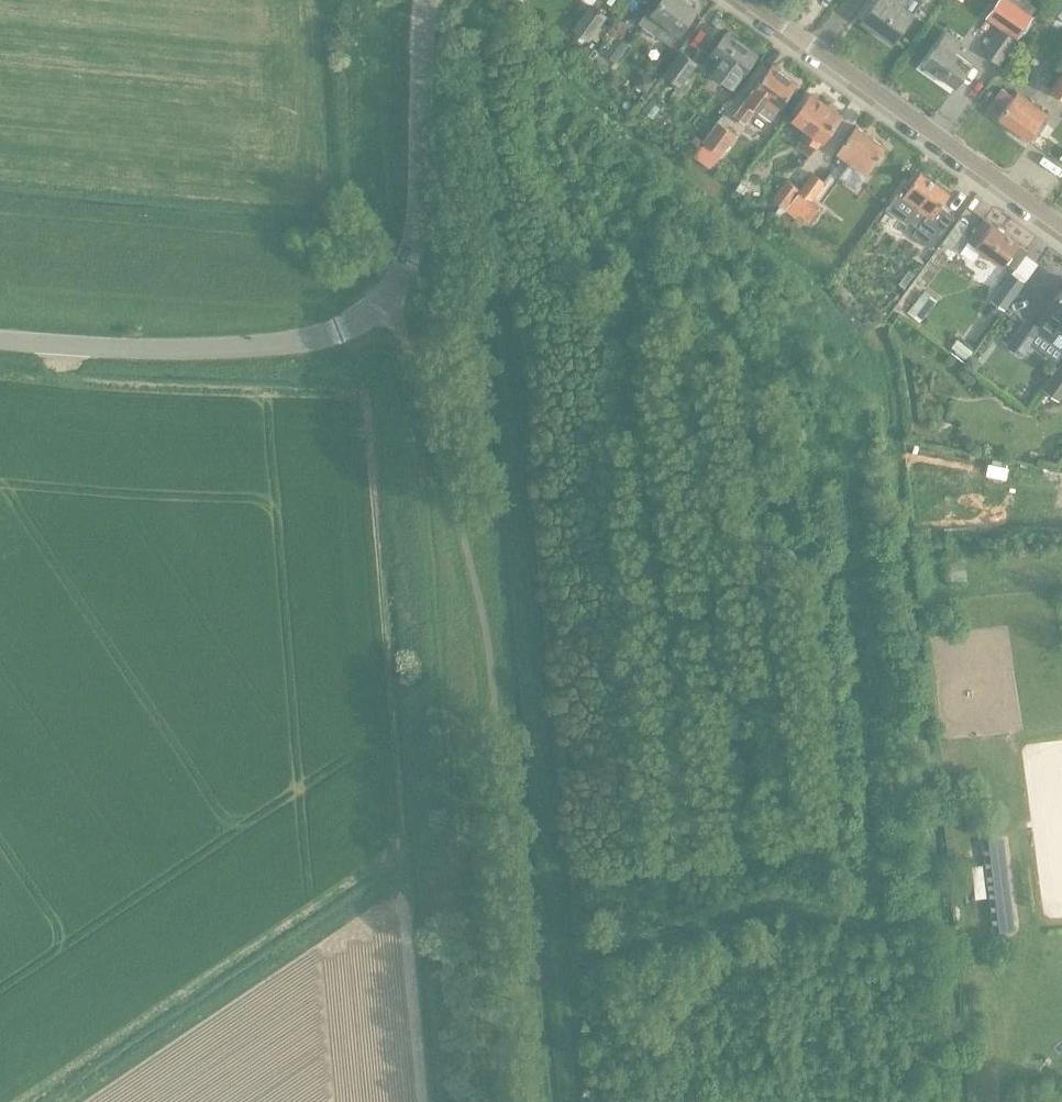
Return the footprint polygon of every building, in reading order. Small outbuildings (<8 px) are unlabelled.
[(671,45),(696,9),(684,0),(662,0),(654,11),(650,8),(639,22),(671,45)] [(863,21),(892,41),(911,14),(921,0),(878,0),(863,21)] [(986,16),(1001,27),(1000,28),(1016,40),(1033,15),(1023,9),(1029,0),(997,0),(986,16)] [(576,27),(575,29),(589,39),(591,36),(606,15),(607,13),(593,3),(591,5),(576,27)] [(1000,28),(983,52),(1000,63),(1016,40),(1000,28)] [(603,54),(616,62),(632,39),(620,30),(603,54)] [(710,54),(718,59),(710,69),(734,87),(758,54),(727,31),(710,54)] [(924,65),(955,87),(971,64),(954,51),(961,41),(947,31),(924,65)] [(665,72),(680,84),(697,62),(681,51),(665,72)] [(745,101),(734,116),(744,123),(755,108),(757,110),(771,120),(779,109),(797,83),(772,65),(753,90),(745,101)] [(1061,98),(1061,73),(1050,89),(1061,98)] [(638,78),(634,84),(646,92),(654,80),(648,76),(638,78)] [(1014,96),(999,118),(1028,139),(1047,113),(1017,91),(1014,96)] [(801,136),(816,147),(822,140),(822,141),(841,115),(811,93),(793,119),(807,129),(801,136)] [(704,142),(721,154),(736,134),(719,121),(704,142)] [(851,161),(840,176),(856,187),(866,173),(867,173),(885,147),(855,125),(836,151),(851,161)] [(690,139),(699,146),(704,139),(695,133),(690,139)] [(888,206),(889,211),(903,221),(909,221),(918,227),(913,234),(931,247),(954,215),(941,206),(950,193),(920,171),(908,188),(903,185),(888,206)] [(811,199),(825,181),(813,172),(785,210),(796,217),(799,213),(810,221),(820,207),(811,199)] [(773,199),(785,208),(800,189),(787,179),(773,199)] [(984,218),(968,241),(1002,266),(1005,262),(1015,269),(1016,267),(1028,251),(1018,244),(1019,243),(984,218)] [(909,269),(899,283),(905,288),(915,274),(909,269)] [(1011,271),(991,299),(1005,309),(1025,281),(1011,271)] [(1054,334),(1059,327),(1061,329),(1061,289),(1038,322),(1054,334)] [(908,311),(920,321),(932,306),(919,296),(908,311)] [(1008,345),(1021,353),(1039,328),(1026,319),(1026,320),(1019,316),(1002,338),(1009,343),(1008,345)] [(959,336),(952,346),(969,358),(976,348),(959,336)] [(971,355),(964,364),(973,371),(980,361),(971,355)] [(1042,388),(1059,400),(1061,396),(1061,361),(1042,388)] [(983,840),(985,857),(993,926),(993,930),(1014,928),(1013,923),(1005,854),(1003,838),(983,840)]
